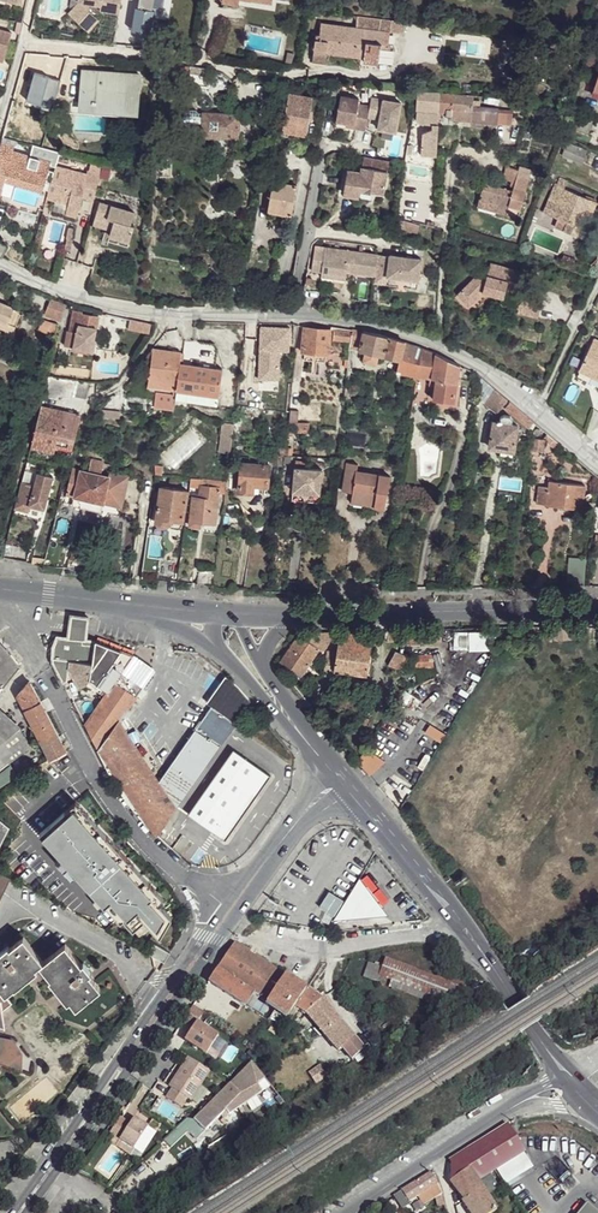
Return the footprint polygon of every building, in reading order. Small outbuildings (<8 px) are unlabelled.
[(80,3),(70,14),(89,31),(100,21),(90,11),(92,4),(102,5),(101,11),(120,13),(122,0),(80,0),(80,3)] [(137,28),(151,31),(155,6),(172,8),(174,0),(142,0),(137,28)] [(246,0),(242,0),(241,4),(273,8),(274,4),(246,0)] [(389,34),(323,24),(321,36),(317,36),(315,61),(326,63),(330,50),(367,56),(367,62),(381,64),(384,46),(387,46),(389,34)] [(1,61),(10,32),(0,29),(0,61),(1,61)] [(187,65),(166,63),(164,71),(185,74),(187,65)] [(141,75),(85,71),(83,103),(123,107),(123,113),(139,114),(141,75)] [(242,75),(226,72),(226,78),(241,81),(242,75)] [(219,80),(212,75),(210,87),(218,88),(219,80)] [(339,87),(330,86),(330,98),(338,99),(339,94),(339,87)] [(311,93),(289,88),(282,128),(305,132),(311,93)] [(439,94),(420,92),(417,119),(420,122),(433,123),(432,128),(424,134),(422,156),(437,156),(439,124),(439,114),(439,94)] [(364,129),(368,105),(356,103),(357,98),(339,94),(338,99),(334,120),(344,121),(352,123),(352,126),(364,129)] [(471,97),(439,94),(439,114),(445,114),(444,116),(445,118),(448,119),(450,117),(452,116),(454,109),(472,110),(472,99),(471,97)] [(399,101),(369,96),(366,116),(378,119),(376,128),(394,131),(399,101)] [(478,100),(472,99),(472,110),(473,119),(497,121),(497,107),(478,106),(478,100)] [(123,107),(83,103),(82,113),(122,117),(123,113),(123,107)] [(240,113),(204,111),(203,136),(239,138),(240,113)] [(2,139),(0,148),(0,185),(4,186),(6,180),(16,147),(16,143),(2,139)] [(49,158),(16,147),(6,180),(41,190),(49,158)] [(577,147),(573,157),(581,161),(585,151),(577,147)] [(388,161),(364,156),(362,167),(360,172),(357,171),(355,170),(350,169),(345,193),(357,195),(359,189),(382,192),(388,161)] [(91,170),(90,173),(58,165),(49,196),(55,198),(52,208),(64,212),(67,202),(70,203),(68,211),(79,215),(84,197),(96,200),(103,174),(91,170)] [(534,169),(523,165),(521,169),(517,181),(515,189),(487,181),(480,203),(519,216),(529,189),(534,169)] [(521,169),(509,165),(505,177),(517,181),(521,169)] [(540,171),(534,169),(529,189),(534,190),(540,171)] [(296,181),(273,178),(267,209),(289,212),(296,181)] [(578,195),(569,192),(557,187),(554,194),(551,193),(544,209),(569,219),(566,229),(581,235),(595,202),(578,195)] [(135,213),(102,202),(95,224),(112,230),(111,235),(131,240),(135,225),(132,224),(135,213)] [(569,219),(558,215),(555,225),(566,229),(569,219)] [(420,222),(400,216),(397,224),(417,229),(420,222)] [(320,270),(323,245),(313,243),(310,268),(320,270)] [(373,273),(375,251),(323,245),(320,270),(344,272),(344,270),(345,266),(349,267),(348,270),(373,273)] [(419,256),(388,252),(387,253),(375,251),(373,273),(372,280),(384,281),(385,273),(416,277),(419,256)] [(482,278),(471,275),(453,292),(466,305),(479,291),(500,297),(502,290),(513,292),(514,291),(518,269),(488,262),(482,278)] [(416,277),(385,273),(384,281),(383,282),(415,286),(416,277)] [(513,292),(502,290),(500,297),(499,303),(516,308),(519,292),(514,291),(513,292)] [(540,297),(519,292),(516,308),(515,311),(535,315),(540,297)] [(57,310),(73,313),(74,308),(66,306),(67,303),(50,298),(46,313),(55,316),(57,310)] [(0,302),(0,319),(7,322),(12,307),(0,302)] [(20,313),(12,307),(7,322),(17,325),(20,313)] [(81,312),(81,310),(74,308),(73,313),(72,323),(79,324),(77,332),(76,338),(93,341),(98,316),(81,312)] [(42,319),(40,317),(37,329),(52,334),(56,323),(42,319)] [(151,323),(129,318),(127,326),(127,328),(149,332),(151,323)] [(255,326),(244,325),(243,345),(253,346),(255,326)] [(289,327),(260,325),(259,348),(288,350),(289,327)] [(328,329),(304,327),(302,352),(326,354),(328,329)] [(362,330),(351,328),(351,331),(350,347),(361,349),(362,330)] [(77,332),(69,330),(67,343),(74,345),(76,338),(77,332)] [(351,331),(333,330),(334,339),(336,340),(342,341),(342,350),(348,350),(350,347),(351,331)] [(381,332),(362,330),(361,349),(368,350),(380,352),(403,355),(417,357),(419,346),(381,332)] [(594,336),(579,367),(597,376),(597,338),(594,336)] [(93,341),(76,338),(74,345),(93,349),(95,342),(93,341)] [(183,342),(179,341),(177,354),(176,364),(211,368),(213,349),(208,345),(183,342)] [(434,351),(419,346),(417,357),(415,369),(436,372),(433,398),(453,401),(458,365),(434,351)] [(380,352),(368,350),(367,359),(369,361),(377,363),(379,360),(380,352)] [(177,354),(150,351),(149,361),(176,364),(177,354)] [(417,357),(403,355),(401,368),(415,369),(417,357)] [(176,364),(149,361),(146,390),(172,393),(174,390),(176,364)] [(211,368),(176,364),(174,390),(216,395),(218,369),(211,368)] [(579,367),(576,373),(597,383),(597,376),(579,367)] [(86,379),(48,374),(44,391),(59,394),(73,394),(82,395),(86,379)] [(506,397),(494,388),(493,391),(488,402),(501,407),(506,397)] [(216,395),(174,390),(172,393),(172,400),(203,404),(215,405),(216,395)] [(80,414),(41,405),(31,445),(51,450),(53,442),(73,446),(78,426),(80,414)] [(502,414),(500,415),(498,421),(510,423),(511,417),(509,415),(502,414)] [(498,421),(494,421),(489,445),(513,449),(516,425),(510,423),(498,421)] [(222,435),(231,436),(232,425),(223,425),(222,435)] [(229,451),(231,436),(222,435),(221,453),(229,454),(229,451)] [(544,440),(531,438),(529,448),(542,450),(544,440)] [(291,446),(285,445),(282,454),(289,454),(291,446)] [(276,454),(261,453),(260,460),(276,461),(276,454)] [(103,462),(90,458),(89,470),(72,467),(66,493),(71,494),(95,499),(99,483),(103,462)] [(250,462),(243,461),(239,489),(252,490),(254,483),(266,485),(269,465),(250,462)] [(357,462),(346,461),(343,489),(352,491),(351,497),(374,500),(374,504),(385,505),(389,474),(357,469),(357,462)] [(322,470),(295,466),(293,489),(319,493),(322,470)] [(53,476),(38,472),(35,483),(22,480),(15,507),(28,510),(30,503),(44,507),(53,476)] [(115,474),(110,473),(109,486),(125,489),(128,476),(125,475),(115,474)] [(202,479),(190,477),(189,480),(188,492),(193,493),(190,519),(201,520),(214,522),(219,488),(224,488),(225,483),(208,482),(206,485),(202,484),(202,479)] [(585,484),(550,479),(548,485),(539,484),(537,501),(582,507),(585,484)] [(105,485),(99,483),(95,499),(98,500),(102,502),(105,485)] [(109,486),(105,485),(102,502),(122,505),(125,489),(109,486)] [(186,490),(162,486),(156,520),(181,524),(186,490)] [(95,499),(71,494),(69,502),(97,508),(98,500),(95,499)] [(584,558),(567,557),(568,581),(584,581),(584,558)] [(174,559),(160,558),(157,577),(171,579),(174,559)] [(214,566),(200,564),(197,582),(212,583),(214,566)] [(91,617),(74,616),(71,637),(88,640),(91,617)] [(452,627),(453,648),(490,645),(488,625),(452,627)] [(571,626),(556,626),(556,640),(571,640),(571,626)] [(376,631),(340,632),(336,661),(335,671),(367,674),(376,631)] [(403,631),(388,631),(388,642),(402,641),(403,631)] [(329,632),(301,633),(282,661),(301,674),(329,632)] [(67,687),(71,685),(70,667),(80,687),(87,684),(90,679),(108,692),(123,672),(134,655),(105,642),(88,640),(71,637),(59,636),(55,648),(53,660),(65,681),(67,687)] [(20,667),(9,651),(0,641),(0,692),(20,667)] [(409,657),(394,651),(388,664),(403,671),(409,657)] [(432,654),(410,657),(411,669),(434,666),(432,654)] [(336,661),(325,660),(323,677),(333,678),(335,671),(336,661)] [(143,687),(123,672),(108,692),(98,707),(86,724),(127,799),(157,834),(176,807),(159,780),(120,719),(143,687)] [(252,703),(226,676),(205,709),(207,711),(159,780),(176,807),(252,703)] [(66,751),(29,681),(17,695),(30,718),(40,738),(52,759),(66,751)] [(9,762),(31,745),(21,727),(0,708),(0,769),(9,762)] [(30,718),(21,727),(31,745),(40,738),(30,718)] [(236,748),(189,812),(226,839),(272,775),(236,748)] [(357,761),(369,772),(382,760),(370,748),(357,761)] [(26,761),(16,767),(22,777),(32,771),(26,761)] [(9,762),(0,769),(0,786),(16,776),(9,762)] [(93,834),(114,820),(100,801),(79,815),(93,834)] [(116,865),(136,847),(115,822),(94,840),(116,865)] [(0,823),(0,846),(8,830),(0,823)] [(88,909),(107,879),(90,868),(71,898),(88,909)] [(0,872),(0,896),(9,878),(0,872)] [(384,905),(360,876),(334,919),(381,913),(384,905)] [(24,937),(9,948),(8,947),(0,953),(0,993),(0,1011),(11,1003),(4,995),(14,987),(14,989),(37,971),(36,968),(41,965),(50,976),(48,979),(67,1003),(70,1001),(77,1008),(101,988),(90,974),(93,972),(85,962),(83,964),(66,943),(44,962),(24,937)] [(307,990),(234,943),(217,969),(256,994),(275,1007),(288,1017),(295,1007),(294,1007),(307,990)] [(454,987),(386,962),(381,977),(441,999),(448,1002),(454,987)] [(256,994),(217,969),(208,982),(247,1008),(256,994)] [(321,999),(307,990),(294,1007),(295,1007),(306,1012),(321,999)] [(344,1025),(324,997),(321,999),(306,1012),(322,1033),(330,1028),(334,1034),(344,1025)] [(203,1013),(192,1006),(182,1021),(192,1028),(183,1041),(205,1055),(217,1037),(196,1023),(203,1013)] [(288,1017),(275,1007),(266,1020),(281,1029),(288,1017)] [(330,1028),(322,1033),(329,1041),(337,1052),(340,1049),(350,1060),(362,1050),(353,1039),(344,1025),(334,1034),(330,1028)] [(3,1065),(20,1071),(21,1052),(9,1038),(0,1037),(0,1067),(3,1065)] [(207,1071),(187,1056),(168,1084),(171,1086),(165,1095),(180,1105),(186,1097),(189,1098),(207,1071)] [(250,1062),(194,1119),(205,1130),(225,1110),(229,1113),(270,1084),(250,1062)] [(110,1133),(120,1140),(134,1149),(148,1127),(134,1118),(130,1124),(120,1117),(110,1133)] [(464,1202),(470,1212),(490,1212),(497,1209),(483,1189),(491,1184),(486,1176),(496,1170),(526,1150),(510,1124),(451,1163),(451,1184),(459,1194),(464,1202)] [(438,1186),(431,1174),(401,1192),(394,1196),(393,1196),(402,1211),(411,1205),(409,1203),(417,1198),(422,1207),(441,1196),(438,1186)] [(577,1212),(597,1212),(585,1203),(577,1212)]
